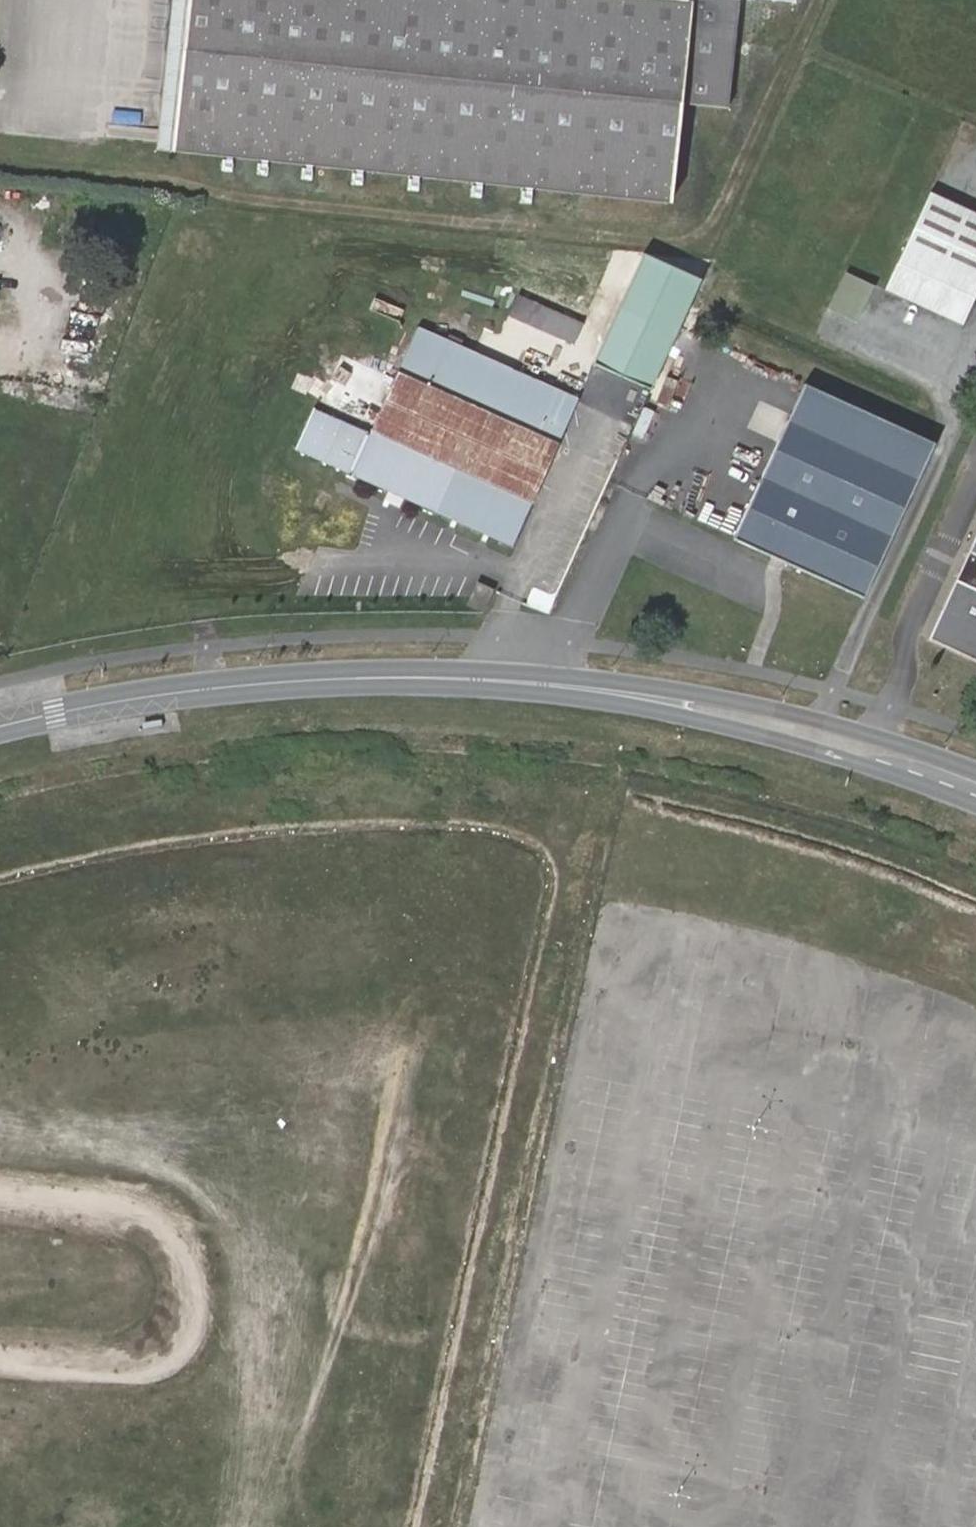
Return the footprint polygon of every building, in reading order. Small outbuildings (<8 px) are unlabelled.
[(171,136),(186,0),(170,0),(156,135),(171,136)] [(171,136),(670,188),(681,87),(735,93),(746,0),(186,0),(171,136)] [(931,195),(887,291),(964,327),(975,302),(975,216),(931,195)] [(699,279),(644,253),(593,360),(648,386),(699,279)] [(843,272),(828,310),(858,322),(873,284),(843,272)] [(574,342),(582,319),(516,296),(508,319),(574,342)] [(573,397),(415,327),(368,430),(315,404),(298,446),(507,543),(573,397)] [(613,414),(626,391),(611,382),(598,406),(613,414)] [(857,598),(929,443),(802,383),(729,537),(857,598)] [(930,643),(975,665),(975,545),(930,643)] [(556,591),(533,582),(526,601),(549,609),(556,591)] [(142,724),(143,732),(161,729),(161,725),(160,721),(142,724)]
